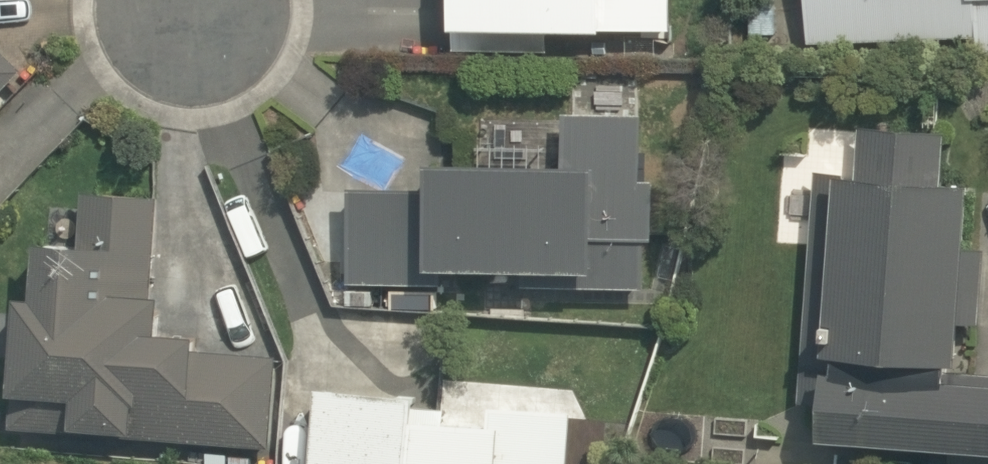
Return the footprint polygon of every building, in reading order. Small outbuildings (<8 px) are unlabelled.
[(460,45),(619,50),(619,39),(675,40),(676,0),(461,0),(460,45)] [(987,56),(987,0),(811,0),(809,47),(987,56)] [(20,69),(0,50),(0,90),(20,69)] [(647,127),(570,123),(567,186),(440,181),(439,202),(349,198),(345,290),(651,304),(654,243),(664,243),(667,190),(644,189),(647,127)] [(831,456),(987,463),(987,387),(969,386),(978,194),(945,192),(948,143),(876,140),(874,190),(818,188),(812,317),(792,316),(791,340),(807,341),(803,413),(833,415),(831,456)] [(158,208),(87,204),(84,262),(40,260),(38,308),(19,308),(13,442),(270,454),(274,357),(170,353),(172,307),(153,306),(158,208)] [(454,378),(453,410),(326,404),(324,463),(572,463),(576,384),(454,378)]
